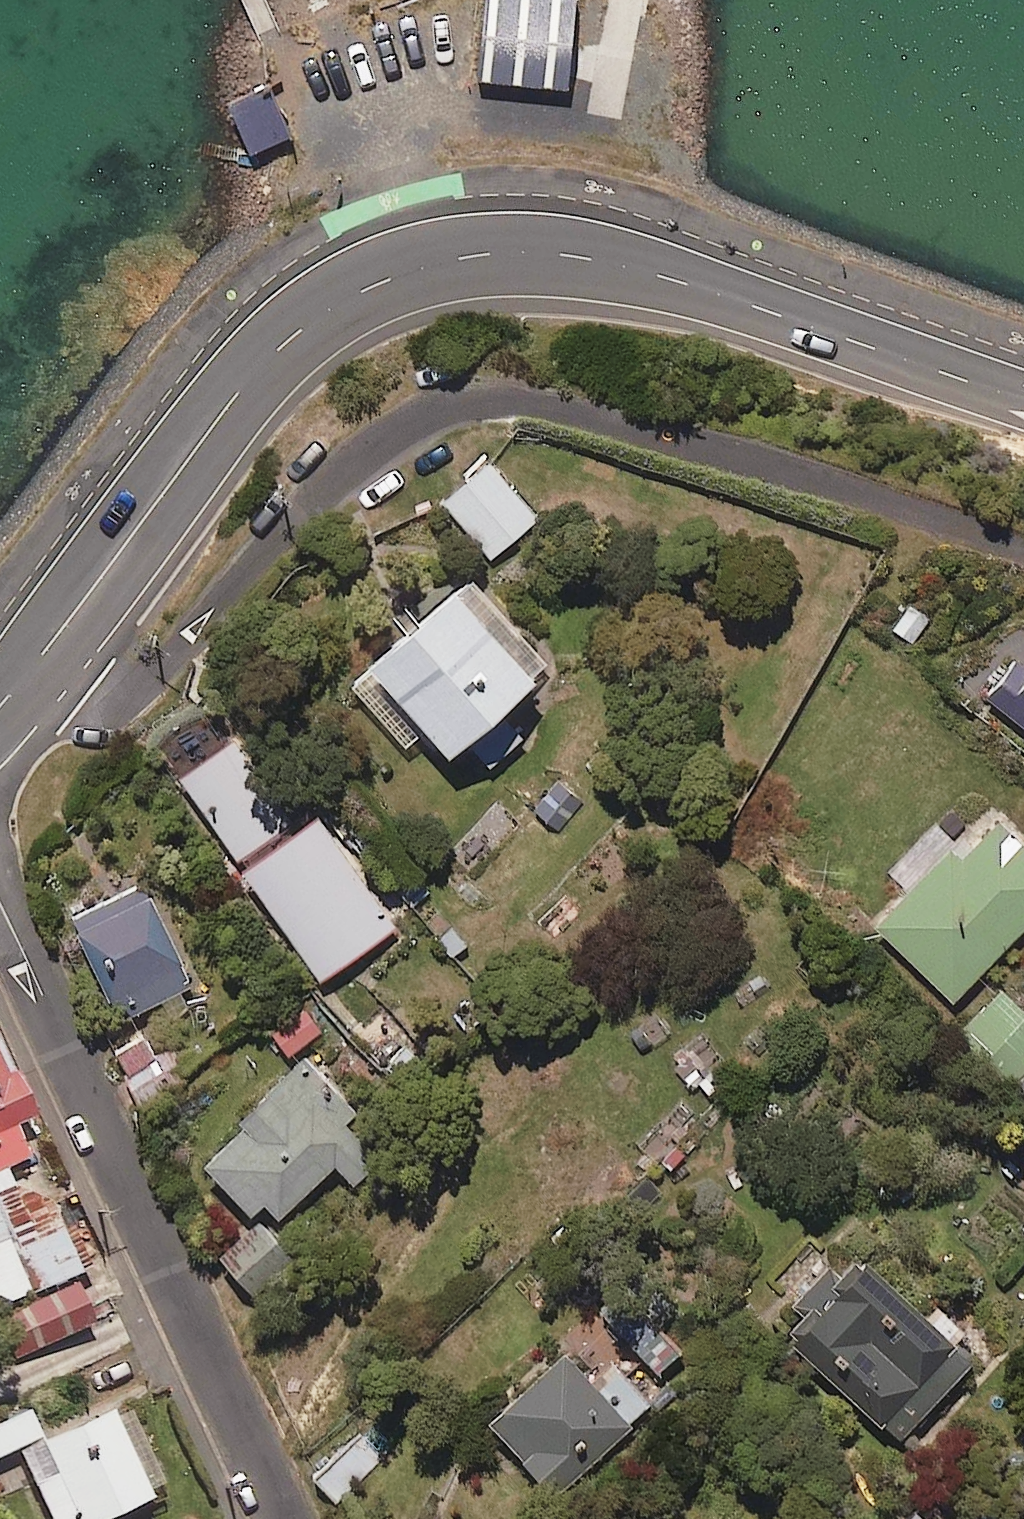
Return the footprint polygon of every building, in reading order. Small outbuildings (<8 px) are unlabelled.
[(576,14),(489,7),(483,81),(570,89),(572,61),(576,14)] [(291,140),(272,90),(230,105),(249,156),(291,140)] [(537,518),(489,462),(442,503),(490,558),(537,518)] [(384,614),(402,634),(347,683),(403,746),(420,731),(444,757),(460,742),(487,772),(524,740),(496,710),(546,665),(466,577),(417,621),(399,601),(384,614)] [(984,694),(1023,727),(1023,646),(984,694)] [(291,822),(235,739),(177,779),(234,861),(291,822)] [(555,834),(585,800),(559,776),(528,811),(555,834)] [(393,926),(314,818),(239,873),(318,981),(393,926)] [(995,824),(958,861),(948,852),(875,927),(951,1001),(1023,926),(1023,853),(995,824)] [(189,985),(140,889),(68,925),(117,1022),(189,985)] [(1002,992),(966,1028),(1016,1078),(1023,1070),(1023,1015),(1002,992)] [(318,1031),(301,1010),(270,1035),(287,1056),(318,1031)] [(145,1036),(109,1055),(122,1080),(158,1061),(145,1036)] [(692,1036),(670,1063),(705,1093),(728,1067),(692,1036)] [(34,1156),(19,1122),(33,1116),(0,1039),(0,1170),(11,1166),(34,1156)] [(366,1126),(299,1062),(200,1167),(249,1213),(259,1202),(277,1220),(366,1126)] [(39,1168),(16,1177),(11,1166),(0,1170),(0,1306),(82,1271),(39,1168)] [(293,1262),(256,1224),(216,1263),(253,1301),(293,1262)] [(930,1306),(920,1318),(858,1262),(836,1287),(821,1273),(795,1301),(810,1314),(786,1340),(898,1441),(969,1362),(951,1346),(962,1334),(930,1306)] [(97,1321),(80,1283),(0,1319),(17,1357),(97,1321)] [(679,1350),(649,1320),(626,1344),(656,1373),(679,1350)] [(550,1496),(652,1409),(614,1364),(589,1385),(564,1356),(487,1422),(550,1496)] [(43,1408),(0,1428),(0,1442),(7,1457),(34,1445),(68,1518),(114,1518),(166,1496),(126,1410),(58,1441),(43,1408)] [(921,1502),(906,1518),(939,1518),(921,1502)]
